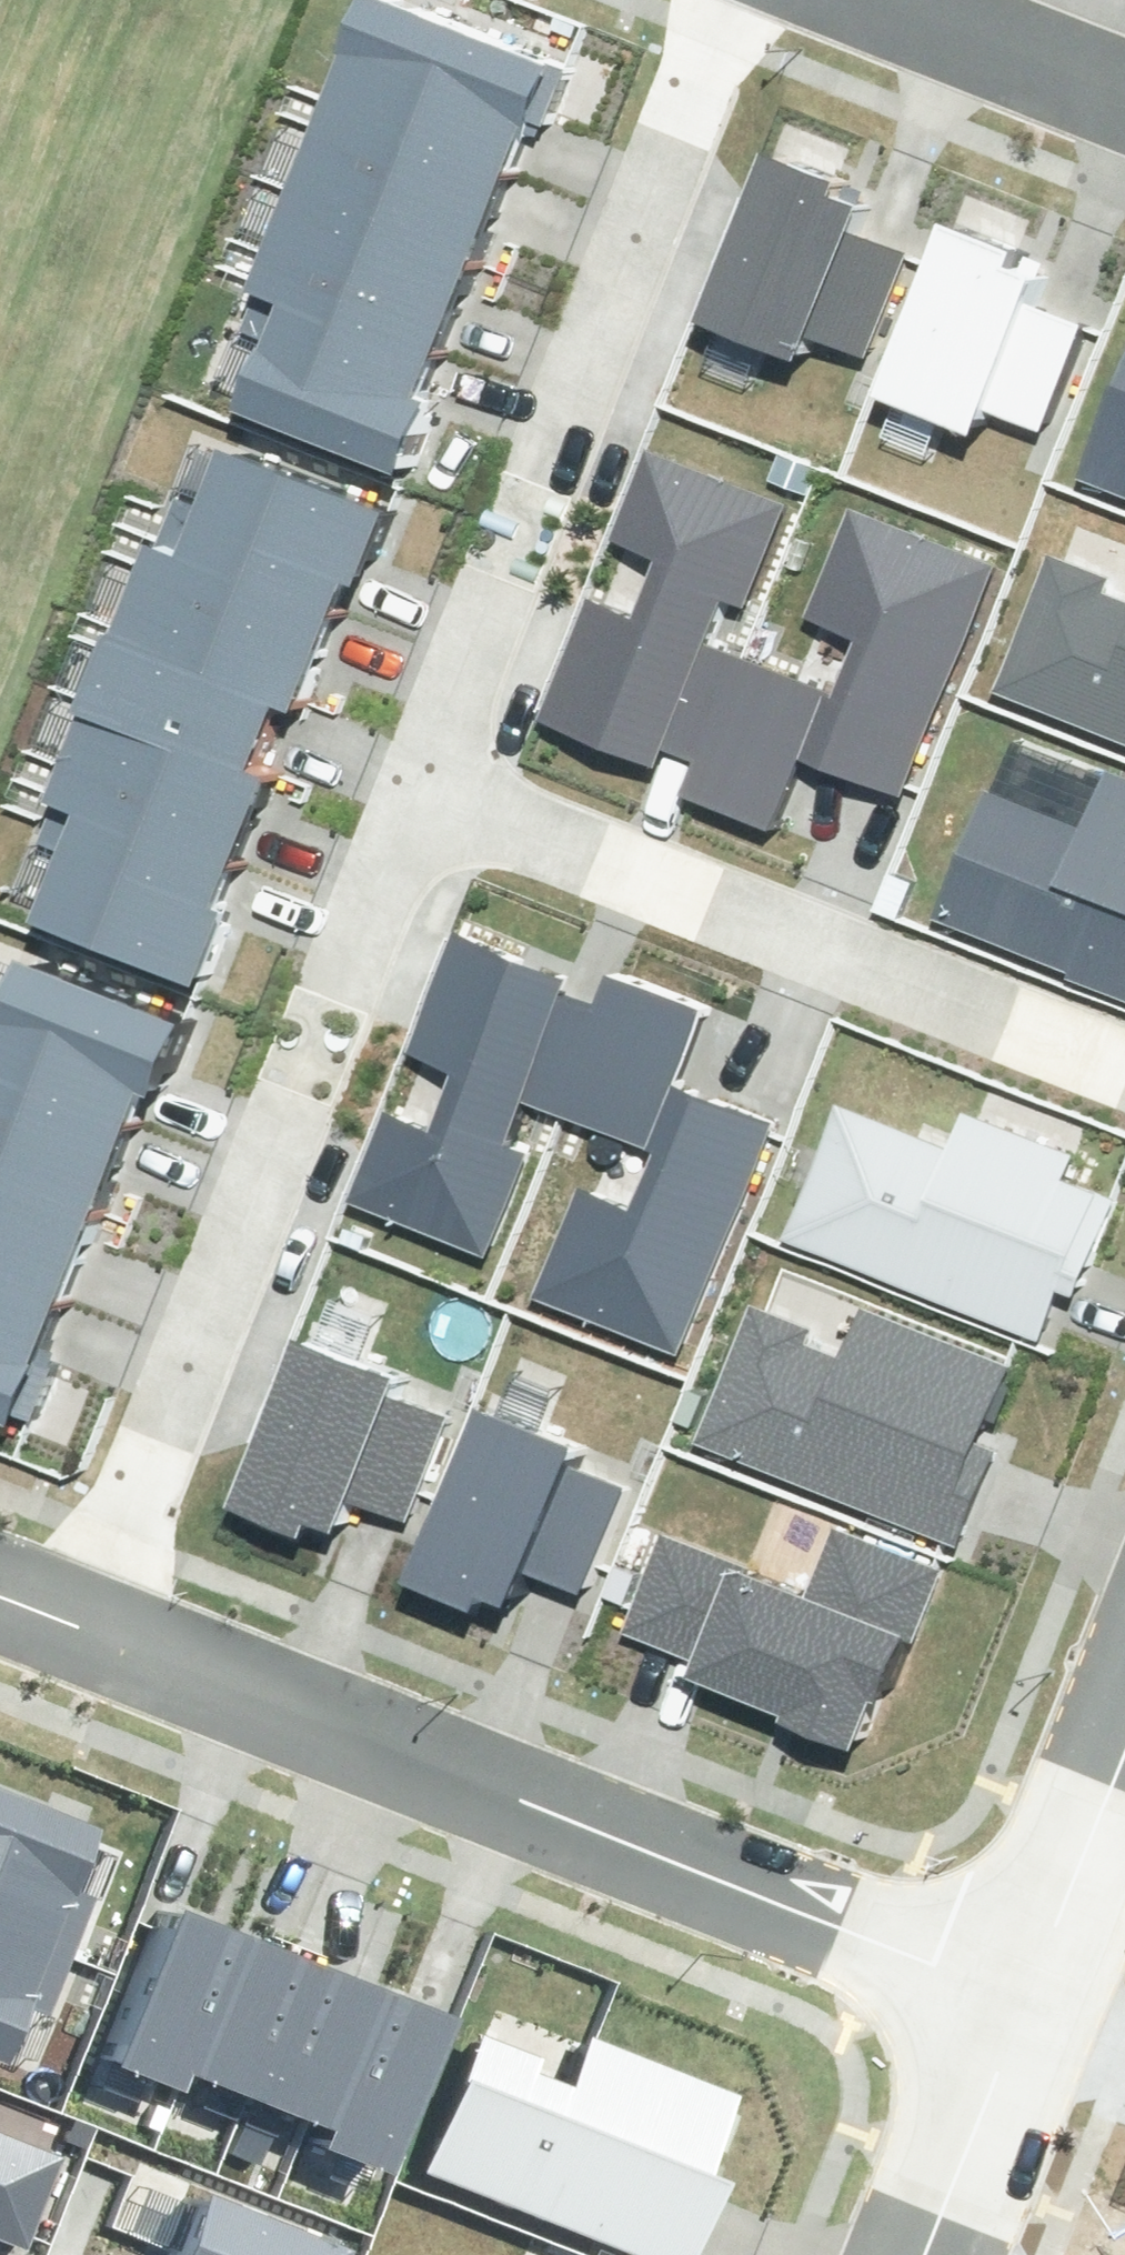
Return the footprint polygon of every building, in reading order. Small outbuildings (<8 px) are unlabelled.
[(346,83),(527,156),(567,56),(429,0),(381,0),(346,83)] [(346,83),(305,183),(486,256),(527,156),(346,83)] [(783,140),(717,307),(816,346),(825,323),(874,342),(914,242),(869,224),(879,197),(853,187),(860,170),(783,140)] [(264,283),(301,298),(445,356),(486,256),(305,183),(264,283)] [(969,217),(903,384),(1002,423),(1011,400),(1061,419),(1100,319),(1055,301),(1066,275),(1039,264),(1046,247),(969,217)] [(301,298),(261,398),(417,461),(445,392),(433,387),(445,356),(301,298)] [(1124,486),(1124,388),(1091,472),(1124,486)] [(248,427),(200,545),(352,607),(354,608),(402,489),(248,427)] [(803,493),(666,438),(630,527),(680,547),(657,604),(606,584),(559,702),(678,749),(683,736),(708,746),(750,644),(722,633),(741,587),(761,595),(803,493)] [(914,782),(935,732),(1009,554),(938,525),(924,519),(868,497),(825,607),(879,628),(854,687),(750,644),(708,746),(695,778),(786,814),(815,742),(914,782)] [(173,534),(135,625),(297,691),(315,698),(352,607),(200,545),(173,534)] [(1124,725),(1124,585),(1117,581),(1121,571),(1064,549),(1012,681),(1124,725)] [(106,697),(268,763),(297,691),(135,625),(106,697)] [(67,793),(97,805),(248,866),(287,771),(268,763),(106,697),(67,793)] [(936,917),(1124,990),(1124,762),(1112,758),(1094,805),(995,766),(936,917)] [(97,805),(57,901),(209,963),(248,866),(97,805)] [(396,1097),(359,1187),(496,1242),(538,1140),(517,1132),(536,1086),(564,1097),(605,995),(580,985),(586,971),(467,923),(419,1040),(469,1061),(446,1118),(396,1097)] [(198,1008),(40,947),(1,1048),(147,1104),(159,1073),(171,1078),(198,1008)] [(686,1342),(758,1163),(778,1112),(679,1073),(709,1000),(618,963),(605,995),(564,1097),(668,1139),(645,1198),(592,1175),(545,1284),(601,1308),(615,1313),(686,1342)] [(1,1048),(0,1047),(0,1164),(108,1205),(147,1104),(1,1048)] [(850,1099),(800,1233),(1044,1324),(1058,1285),(1084,1295),(1119,1200),(1077,1185),(1089,1154),(971,1110),(960,1140),(850,1099)] [(0,1164),(0,1280),(68,1306),(108,1205),(0,1164)] [(0,1280),(0,1396),(30,1407),(68,1306),(0,1280)] [(754,1288),(698,1439),(970,1539),(1007,1438),(989,1431),(1016,1357),(867,1302),(848,1352),(812,1339),(822,1313),(754,1288)] [(310,1327),(247,1491),(357,1534),(374,1492),(412,1507),(450,1408),(404,1391),(413,1366),(310,1327)] [(490,1394),(425,1566),(533,1606),(549,1564),(597,1582),(638,1474),(585,1454),(593,1432),(490,1394)] [(669,1499),(620,1624),(798,1694),(791,1710),(865,1739),(889,1679),(905,1686),(955,1559),(835,1512),(817,1557),(669,1499)] [(64,1942),(87,1886),(59,1875),(81,1818),(0,1787),(0,1917),(64,1942)] [(162,1901),(103,2052),(170,2078),(177,2061),(229,1927),(162,1901)] [(14,1991),(42,2001),(64,1942),(0,1917),(0,2026),(14,1991)] [(229,1927),(177,2061),(244,2087),(297,1953),(229,1927)] [(297,1953),(244,2087),(312,2113),(364,1979),(297,1953)] [(364,1979),(312,2113),(305,2131),(373,2157),(432,2005),(364,1979)] [(424,2162),(665,2254),(691,2254),(731,2151),(710,2143),(733,2086),(577,2026),(559,2072),(471,2039),(424,2162)] [(31,2246),(68,2151),(0,2124),(0,2234),(31,2246)] [(220,2196),(196,2254),(352,2254),(354,2250),(220,2196)]
